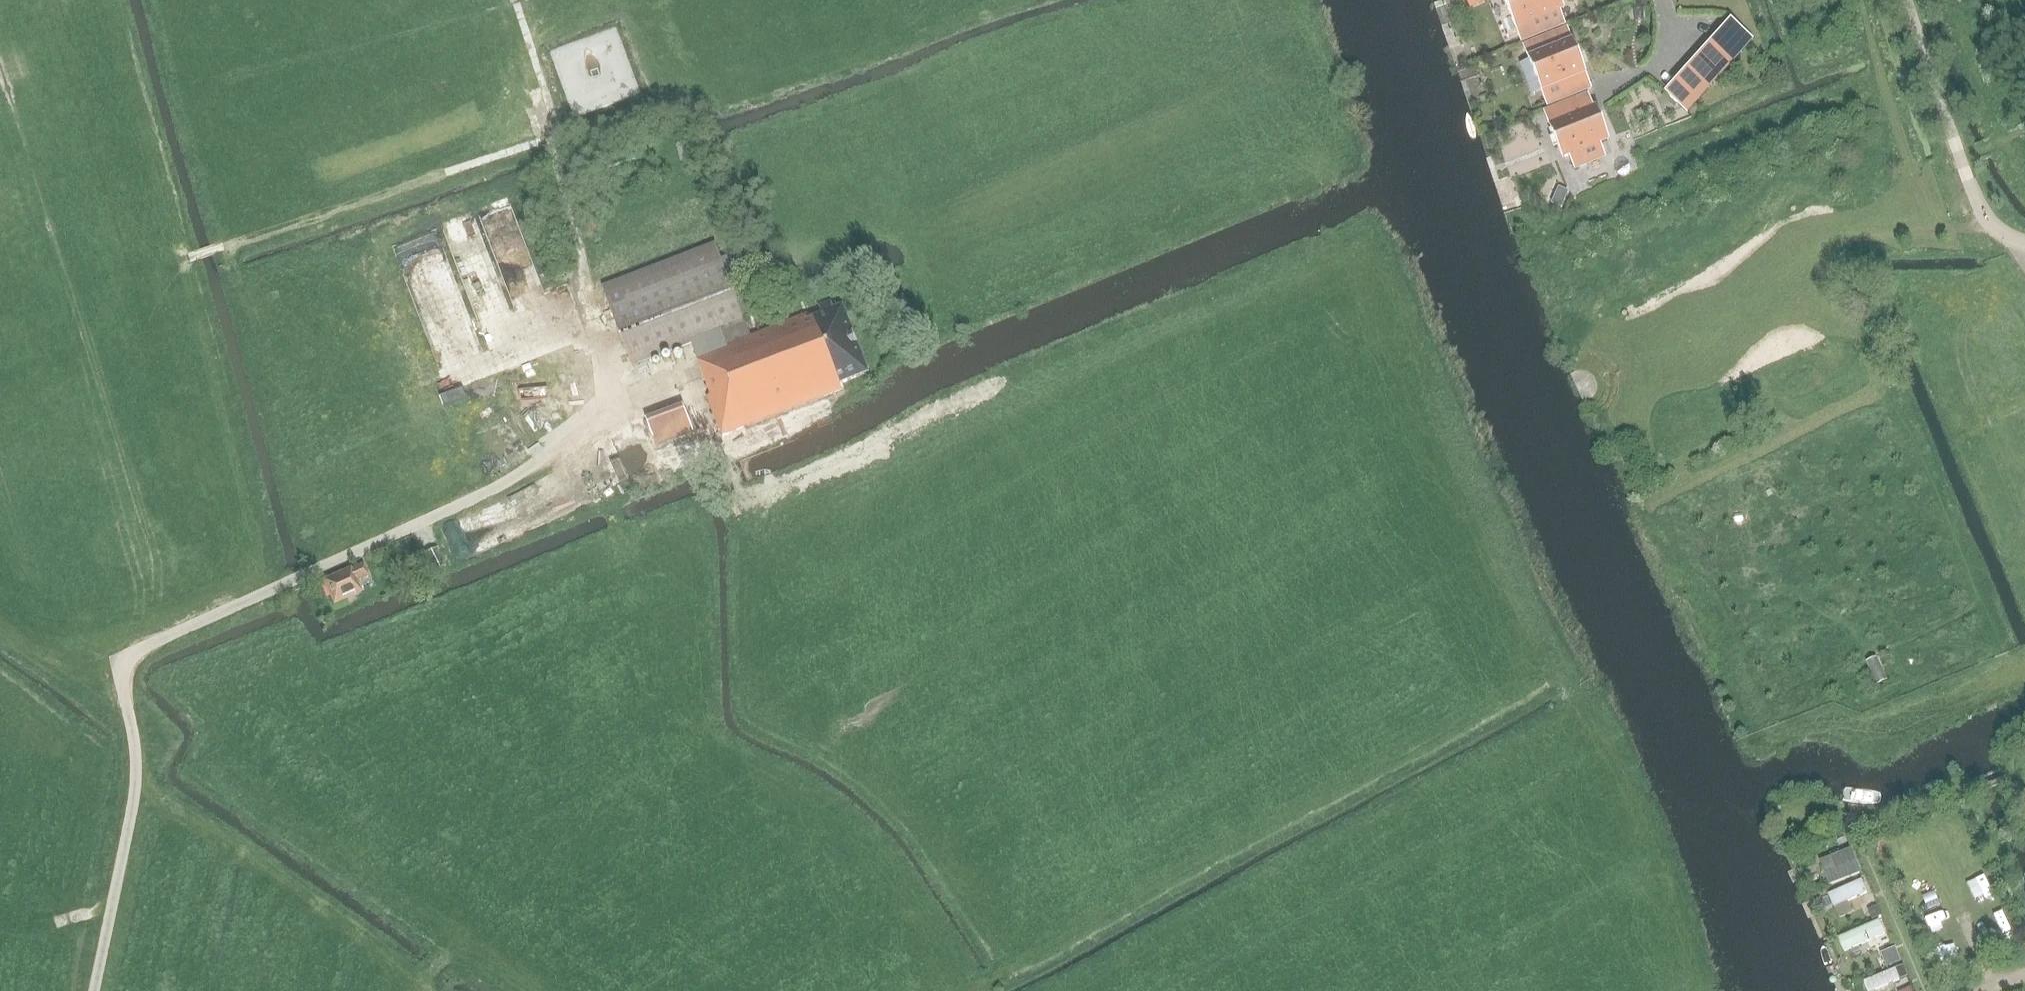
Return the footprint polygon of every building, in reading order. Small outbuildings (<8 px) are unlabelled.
[(1510,15),(1515,27),(1527,23),(1532,36),(1564,23),(1559,10),(1563,8),(1560,0),(1504,0),(1510,15)] [(1722,35),(1741,52),(1752,40),(1733,23),(1722,35)] [(1567,30),(1524,47),(1546,105),(1590,88),(1567,30)] [(1741,52),(1722,35),(1711,47),(1730,64),(1741,52)] [(1730,64),(1711,47),(1701,59),(1719,76),(1730,64)] [(1719,76),(1701,59),(1690,71),(1709,88),(1719,76)] [(1679,83),(1698,100),(1709,88),(1690,71),(1679,83)] [(1698,100),(1679,83),(1668,96),(1687,113),(1698,100)] [(1604,156),(1599,143),(1608,139),(1596,109),(1593,110),(1588,96),(1581,99),(1544,113),(1562,158),(1569,155),(1574,168),(1604,156)] [(677,145),(681,163),(691,161),(686,143),(677,145)] [(713,242),(602,285),(609,307),(632,370),(672,354),(691,346),(696,358),(751,337),(722,263),(713,242)] [(696,358),(695,359),(711,398),(707,400),(722,435),(723,438),(745,429),(844,390),(841,383),(868,372),(842,305),(832,309),(829,301),(819,305),(823,313),(807,320),(805,315),(751,337),(696,358)] [(659,446),(695,432),(685,405),(649,419),(659,446)] [(722,435),(717,437),(723,450),(749,439),(745,429),(723,438),(722,435)] [(433,572),(446,566),(437,547),(423,553),(433,572)] [(350,569),(323,581),(333,604),(360,592),(355,581),(367,575),(362,564),(350,570),(350,569)] [(1870,667),(1872,672),(1883,667),(1878,656),(1867,660),(1870,667)] [(1888,679),(1883,667),(1872,672),(1878,684),(1888,679)] [(1843,835),(1836,838),(1839,846),(1846,843),(1843,835)] [(1844,852),(1814,864),(1823,887),(1849,877),(1852,885),(1821,897),(1826,909),(1866,893),(1858,873),(1854,875),(1844,852)] [(1877,907),(1868,910),(1872,920),(1881,916),(1877,907)] [(1887,921),(1845,938),(1851,953),(1893,936),(1887,921)] [(1895,950),(1881,956),(1885,967),(1900,961),(1895,950)] [(1902,966),(1895,969),(1899,981),(1907,978),(1902,966)]
